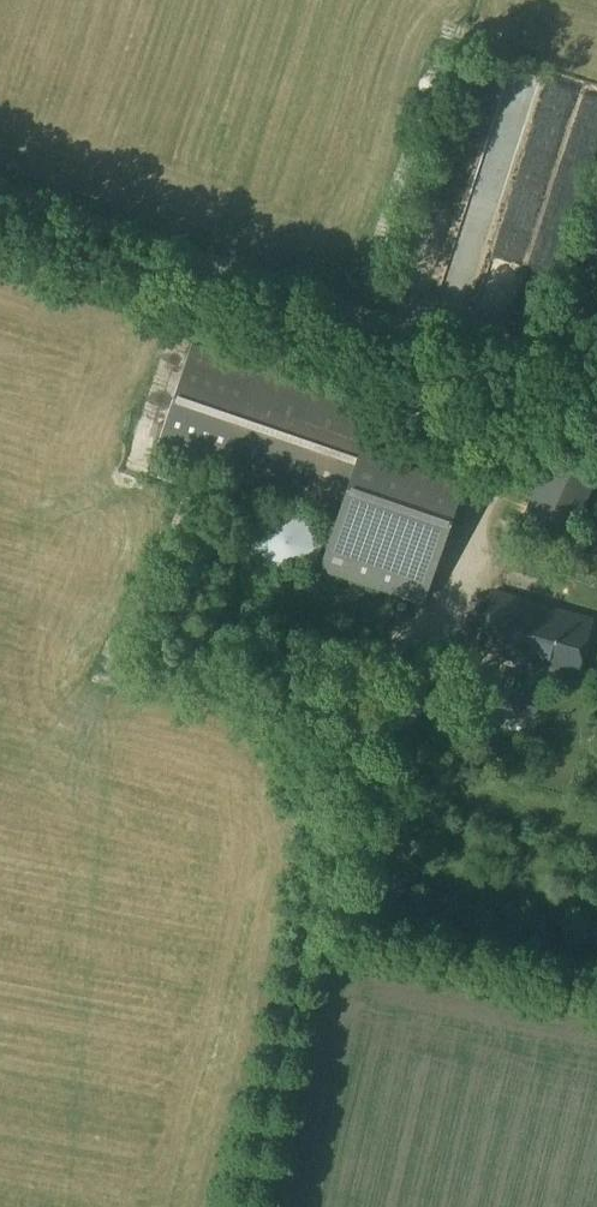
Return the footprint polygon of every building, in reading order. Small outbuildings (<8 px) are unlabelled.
[(514,144),(507,155),(526,168),(533,157),(514,144)] [(193,344),(156,450),(341,513),(369,431),(377,408),(193,344)] [(341,513),(322,566),(415,598),(462,463),(369,431),(341,513)] [(523,519),(569,539),(596,475),(596,465),(555,447),(523,519)] [(495,594),(476,650),(551,669),(551,672),(577,679),(592,619),(495,594)] [(240,623),(236,640),(252,643),(255,626),(240,623)] [(479,680),(473,700),(531,718),(538,697),(510,689),(513,678),(500,674),(496,685),(479,680)]
